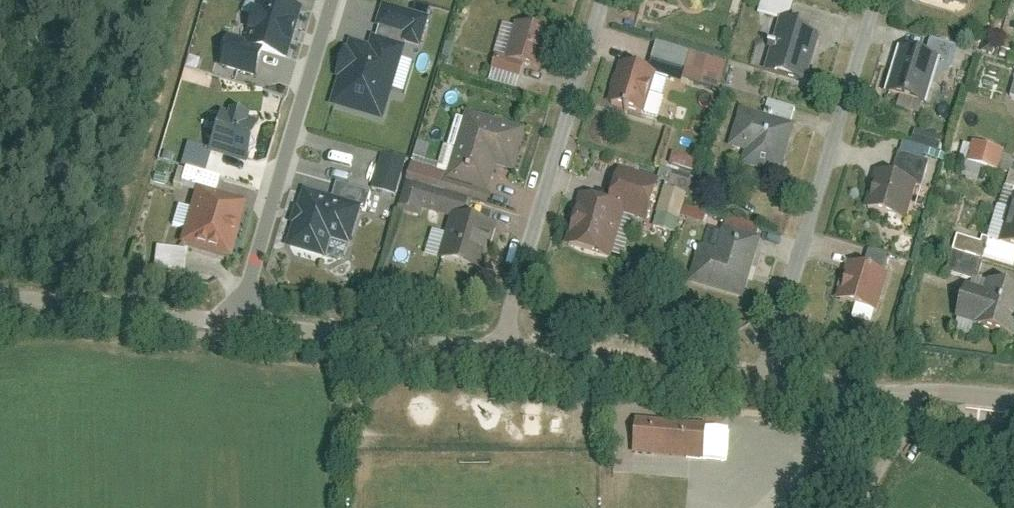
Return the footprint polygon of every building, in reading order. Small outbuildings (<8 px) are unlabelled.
[(307,6),(286,0),(261,0),(248,45),(294,57),(307,6)] [(809,22),(786,16),(771,68),(813,79),(825,34),(808,27),(809,22)] [(561,32),(521,21),(511,58),(550,70),(561,32)] [(375,43),(356,37),(335,104),(389,120),(410,44),(377,34),(375,43)] [(945,58),(904,45),(892,92),(933,102),(945,58)] [(660,71),(624,60),(613,102),(649,113),(660,71)] [(265,119),(226,106),(213,149),(253,162),(265,119)] [(800,122),(745,106),(734,146),(750,151),(747,164),(786,175),(800,122)] [(530,128),(471,110),(451,178),(495,191),(502,166),(519,170),(530,128)] [(972,141),(963,175),(979,180),(983,167),(999,171),(1005,150),(972,141)] [(922,180),(880,168),(870,206),(912,218),(922,180)] [(253,200),(201,185),(185,241),(236,256),(253,200)] [(367,203),(309,187),(292,245),(331,257),(337,239),(356,244),(367,203)] [(665,188),(653,227),(676,233),(687,194),(665,188)] [(631,205),(585,192),(570,244),(617,257),(631,205)] [(682,216),(702,222),(705,213),(685,207),(682,216)] [(1005,239),(1013,242),(1013,211),(1005,239)] [(501,225),(456,212),(444,256),(488,269),(501,225)] [(766,235),(728,224),(722,247),(705,243),(695,282),(749,297),(766,235)] [(183,272),(186,249),(156,245),(153,268),(183,272)] [(893,272),(853,260),(842,298),(883,309),(893,272)] [(992,277),(990,286),(973,281),(963,315),(1013,332),(1013,283),(992,277)] [(709,420),(640,416),(638,450),(707,454),(709,420)]
